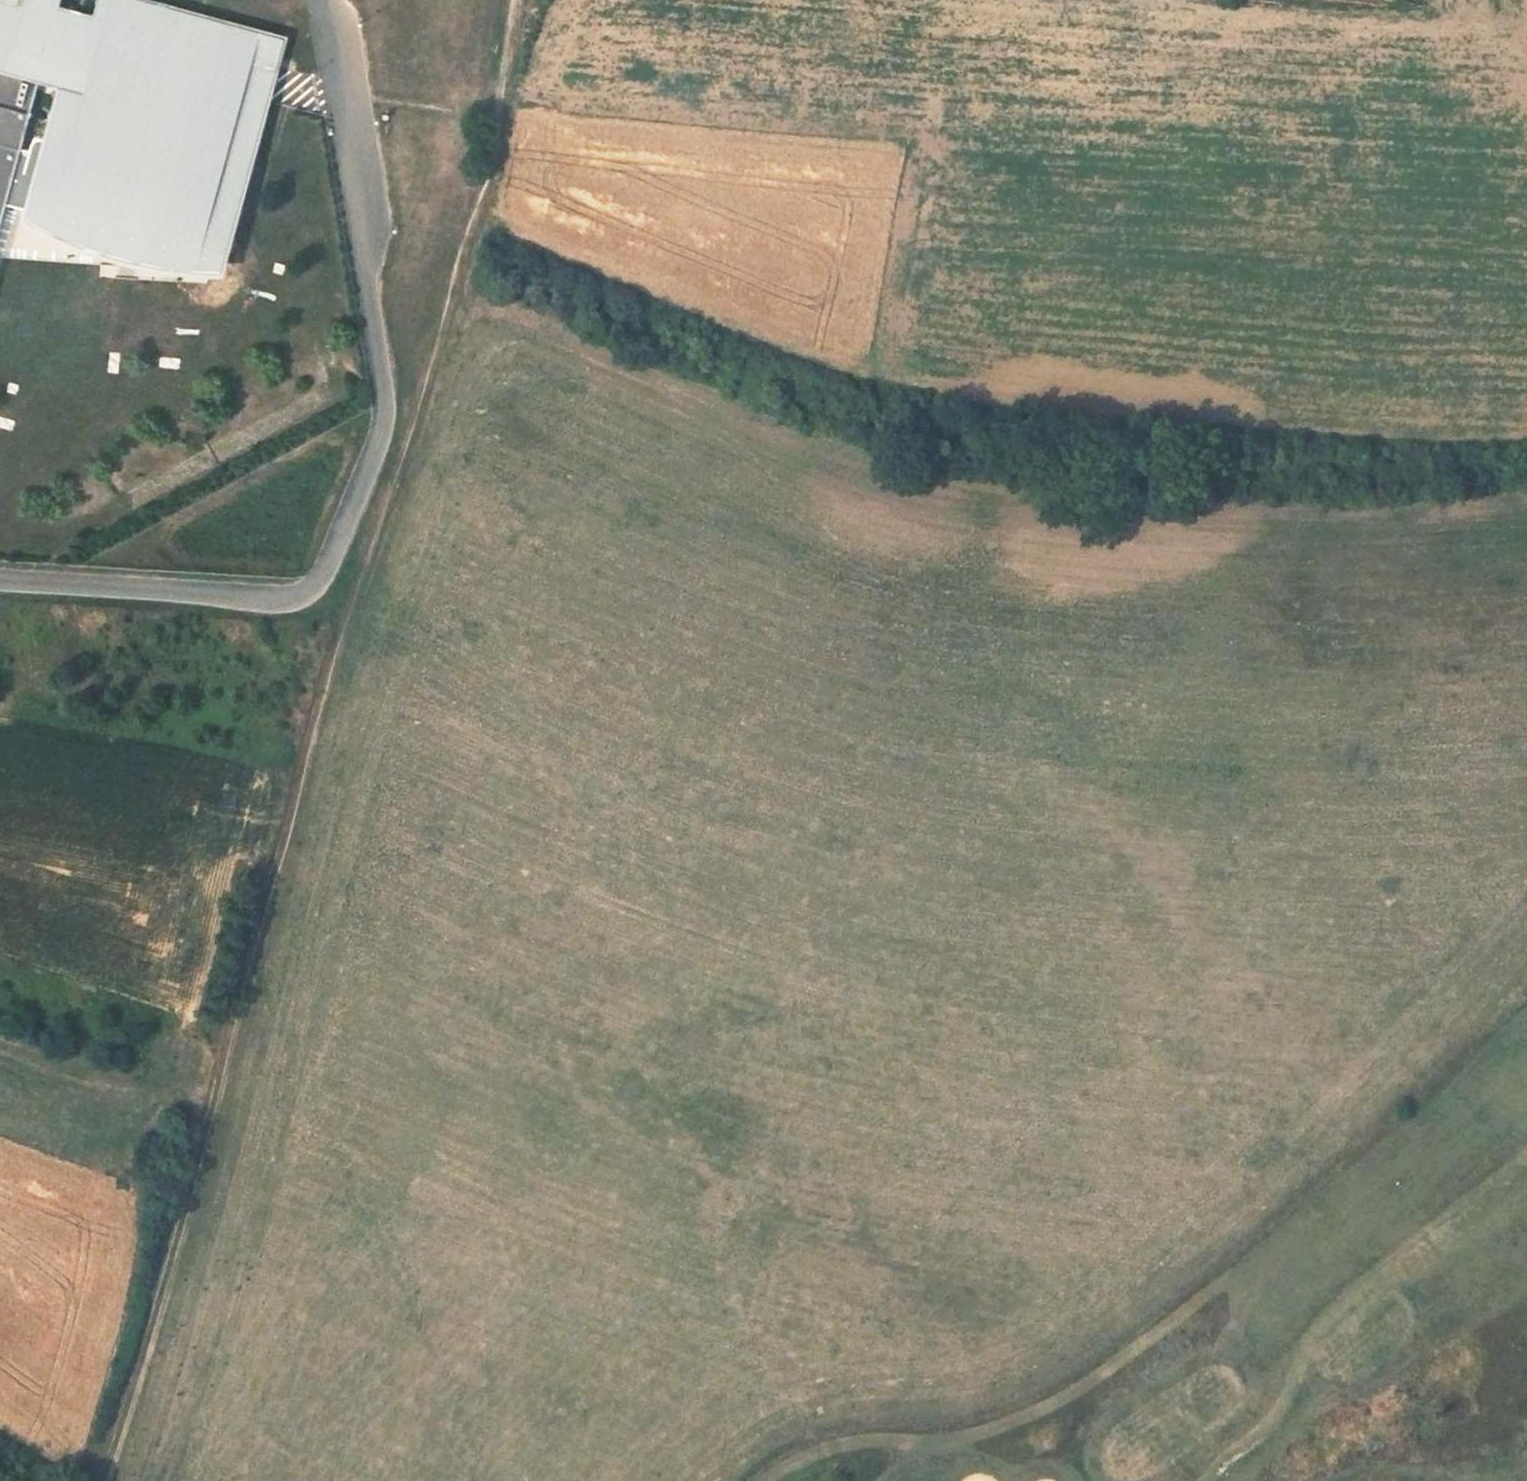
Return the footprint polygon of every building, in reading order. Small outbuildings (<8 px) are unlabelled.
[(41,213),(57,221),(79,231),(106,240),(125,246),(141,250),(172,256),(213,259),(256,96),(249,94),(258,62),(265,64),(273,35),(142,0),(25,0),(7,69),(0,67),(0,227),(6,204),(26,209),(41,213)] [(7,69),(25,0),(0,0),(0,67),(7,69)] [(26,209),(23,221),(52,236),(71,245),(95,254),(120,262),(144,267),(170,272),(199,275),(225,276),(289,39),(273,35),(265,64),(258,62),(249,94),(256,96),(213,259),(172,256),(141,250),(125,246),(106,240),(79,231),(57,221),(41,213),(26,209)]
